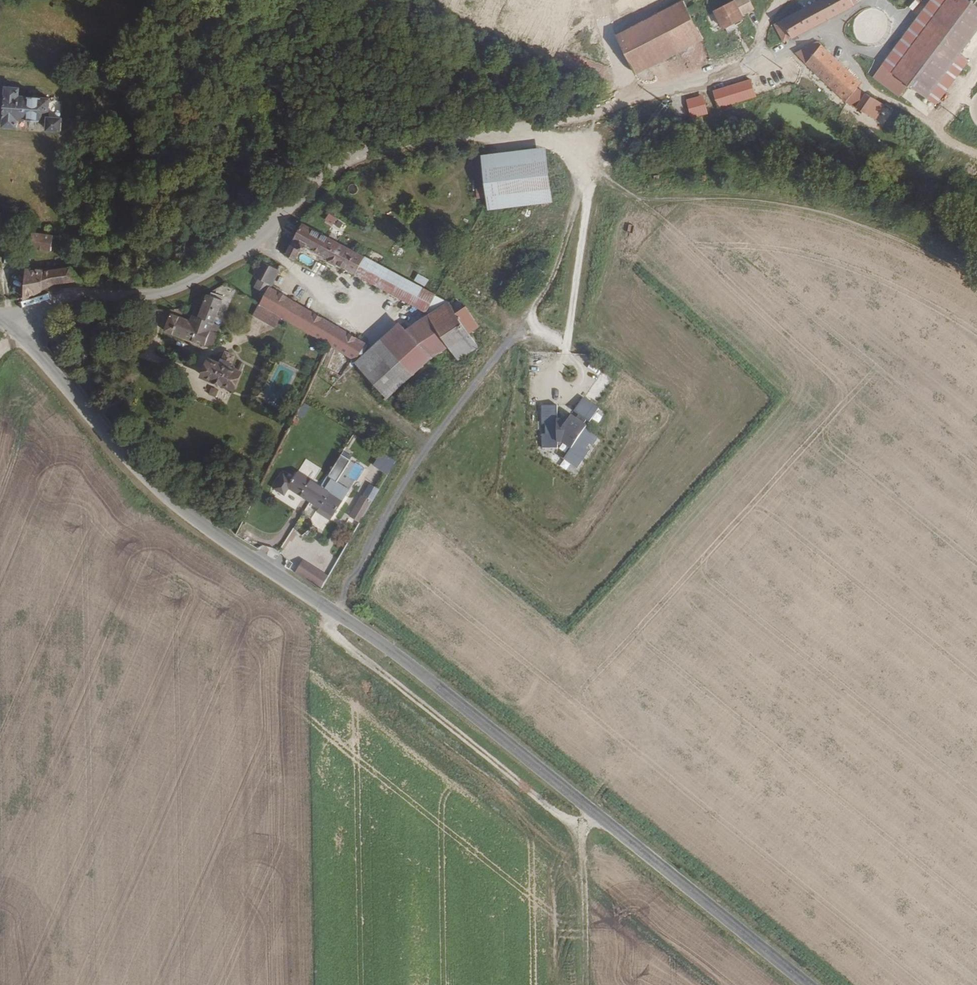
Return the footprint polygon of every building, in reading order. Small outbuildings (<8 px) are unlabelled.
[(676,0),(662,0),(610,28),(629,65),(694,30),(683,12),(677,2),(676,0)] [(685,0),(680,0),(677,2),(683,12),(689,7),(685,0)] [(739,0),(710,0),(702,4),(711,20),(713,19),(715,24),(726,18),(723,13),(730,10),(728,6),(739,0)] [(773,24),(782,40),(789,36),(791,36),(850,5),(857,0),(814,0),(773,24)] [(976,19),(976,8),(965,0),(931,0),(884,68),(926,97),(976,19)] [(860,83),(819,44),(811,52),(807,48),(795,53),(844,100),(866,113),(874,100),(857,88),(860,83)] [(752,86),(746,70),(712,82),(718,98),(752,86)] [(708,104),(702,89),(688,94),(694,109),(708,104)] [(48,120),(49,101),(17,99),(18,91),(4,91),(2,130),(16,130),(16,124),(29,124),(29,129),(36,129),(37,125),(48,125),(48,133),(62,133),(62,121),(48,120)] [(552,199),(546,144),(481,152),(488,207),(552,199)] [(916,165),(920,157),(912,152),(907,160),(916,165)] [(475,199),(483,197),(481,187),(473,188),(475,199)] [(439,295),(299,221),(281,254),(290,259),(299,244),(427,311),(431,305),(434,307),(431,313),(446,305),(445,304),(439,295)] [(46,253),(46,238),(25,238),(25,254),(46,253)] [(267,281),(276,267),(259,257),(250,271),(256,274),(267,281)] [(80,286),(69,270),(40,274),(29,273),(26,300),(31,299),(57,287),(80,286)] [(346,330),(265,285),(267,281),(256,274),(249,286),(261,293),(256,302),(329,342),(337,347),(346,330)] [(417,274),(415,279),(425,284),(428,279),(417,274)] [(205,340),(214,320),(211,318),(218,300),(203,294),(195,311),(192,310),(188,318),(171,312),(165,327),(205,340)] [(468,319),(455,298),(445,304),(446,305),(458,325),(468,319)] [(379,388),(446,345),(464,334),(458,325),(446,305),(431,313),(356,358),(362,361),(379,388)] [(355,357),(364,339),(346,330),(337,347),(355,357)] [(473,348),(464,334),(446,345),(455,360),(473,348)] [(233,376),(221,371),(226,360),(217,356),(212,367),(202,363),(195,379),(226,392),(233,376)] [(604,408),(588,395),(569,419),(557,418),(557,401),(540,400),(537,448),(554,449),(555,443),(560,444),(569,451),(560,462),(575,474),(602,441),(587,430),(604,408)] [(388,474),(396,461),(382,450),(373,463),(388,474)] [(309,498),(320,482),(298,467),(292,476),(284,470),(274,483),(284,490),(289,483),(309,498)] [(330,513),(348,486),(331,474),(324,485),(320,482),(309,498),(317,503),(330,512),(330,513)] [(376,490),(382,480),(377,476),(370,486),(376,490)] [(364,511),(377,490),(376,490),(370,486),(367,484),(354,505),(364,511)] [(330,512),(317,503),(315,507),(327,516),(330,512)] [(283,546),(289,538),(284,534),(273,551),(275,553),(281,544),(283,546)] [(301,565),(306,558),(299,553),(294,560),(301,565)]
